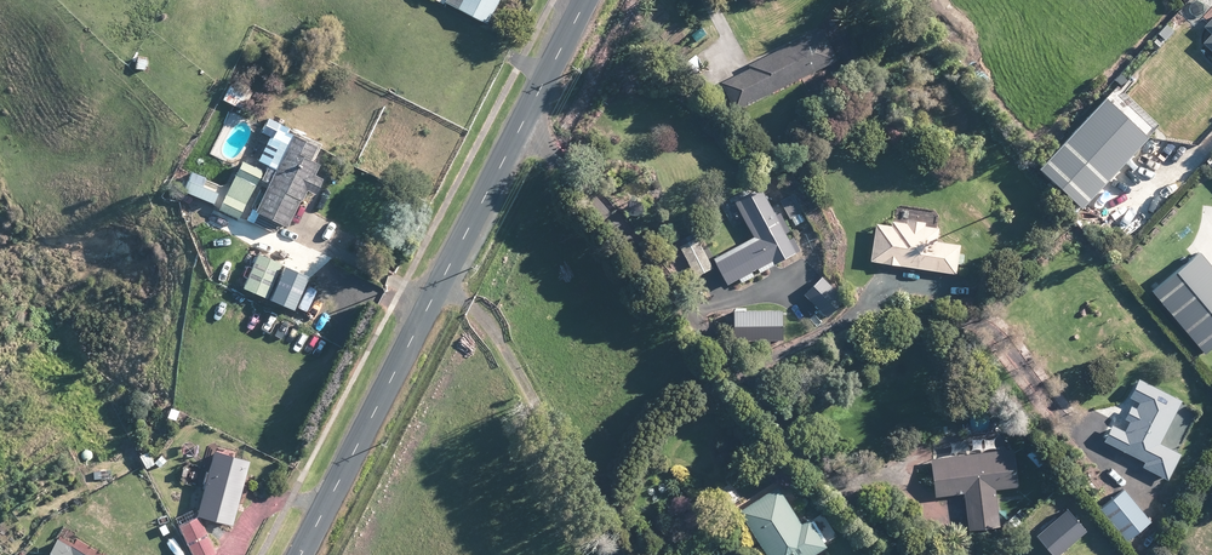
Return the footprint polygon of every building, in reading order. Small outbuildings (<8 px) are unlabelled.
[(444,2),(457,9),(456,11),(486,26),(499,0),(446,0),(444,2)] [(1206,24),(1202,29),(1210,36),(1201,45),(1211,55),(1211,18),(1206,24)] [(734,112),(836,62),(821,30),(746,66),(748,70),(720,83),(734,112)] [(140,55),(138,68),(149,69),(150,56),(140,55)] [(226,99),(245,108),(254,90),(245,85),(243,89),(233,84),(226,99)] [(825,92),(830,87),(827,84),(822,89),(825,92)] [(818,103),(822,101),(822,96),(819,93),(815,92),(811,95),(811,100),(814,103),(818,103)] [(1146,139),(1103,99),(1037,169),(1080,210),(1146,139)] [(318,159),(322,151),(326,144),(292,127),(291,129),(277,156),(272,154),(268,162),(272,164),(266,177),(274,182),(270,191),(263,188),(253,208),(261,213),(257,221),(277,231),(283,220),(292,224),(302,205),(305,199),(306,200),(312,189),(321,194),(329,178),(324,176),(319,173),(323,166),(325,163),(325,162),(321,160),(318,159)] [(754,150),(744,157),(754,168),(762,160),(754,150)] [(242,219),(244,216),(266,172),(246,162),(240,174),(222,209),(242,219)] [(223,192),(191,179),(188,187),(194,189),(193,193),(219,203),(223,192)] [(784,212),(780,206),(779,203),(770,208),(759,189),(748,195),(746,190),(730,198),(744,223),(752,239),(711,261),(725,287),(737,281),(739,284),(753,277),(750,272),(755,270),(758,274),(768,269),(771,267),(798,252),(791,239),(787,241),(784,234),(788,232),(781,220),(779,215),(784,212)] [(729,219),(733,218),(736,214),(735,210),(731,207),(727,209),(724,212),(725,216),(729,219)] [(935,243),(937,230),(923,228),(924,224),(905,221),(904,225),(894,224),(891,223),(890,227),(874,225),(868,263),(882,265),(896,267),(901,268),(919,271),(925,272),(955,276),(955,273),(956,265),(961,266),(963,257),(957,256),(959,247),(935,243)] [(712,271),(694,235),(677,245),(695,279),(712,271)] [(283,270),(286,262),(263,252),(258,263),(247,288),(270,298),(283,270)] [(1198,254),(1151,293),(1203,355),(1211,347),(1211,271),(1198,254)] [(820,277),(802,295),(817,310),(809,319),(816,326),(824,317),(826,319),(844,301),(820,277)] [(1152,388),(1145,385),(1137,380),(1128,399),(1137,404),(1134,410),(1129,408),(1123,420),(1128,423),(1123,433),(1110,426),(1102,442),(1143,464),(1141,469),(1164,481),(1166,482),(1180,456),(1178,455),(1159,445),(1180,402),(1152,388)] [(1192,421),(1196,415),(1190,411),(1186,417),(1192,421)] [(248,484),(255,459),(218,449),(208,489),(200,515),(204,516),(237,525),(239,517),(246,490),(248,484)] [(157,463),(151,450),(143,455),(149,467),(157,463)] [(998,526),(995,499),(994,491),(1015,489),(1011,452),(967,456),(930,460),(930,465),(933,493),(934,498),(962,495),(966,532),(998,529),(998,526)] [(170,459),(164,454),(157,462),(162,467),(170,459)] [(807,520),(800,526),(776,488),(737,514),(756,543),(763,554),(816,554),(825,549),(822,543),(818,538),(822,537),(825,534),(825,530),(822,527),(818,527),(815,530),(815,532),(809,523),(807,520)] [(1150,522),(1123,490),(1099,509),(1125,542),(1150,522)] [(1067,512),(1036,539),(1050,554),(1059,554),(1085,533),(1067,512)] [(197,554),(212,554),(220,551),(203,516),(182,525),(197,554)] [(75,545),(62,537),(52,554),(93,554),(75,545)] [(1161,552),(1153,547),(1148,554),(1159,554),(1161,552)]
